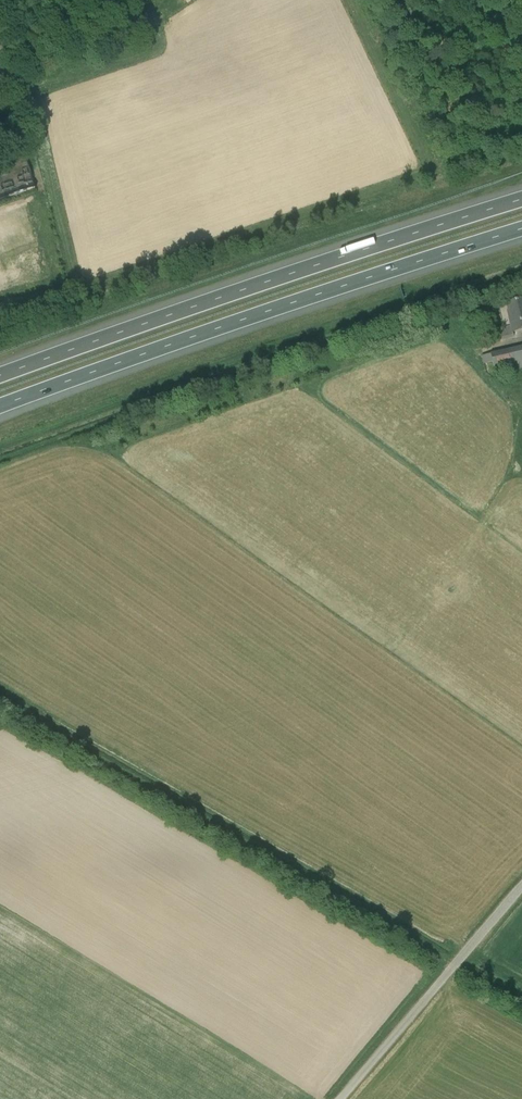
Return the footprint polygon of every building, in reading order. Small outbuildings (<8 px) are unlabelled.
[(507,310),(510,325),(485,331),(487,342),(514,336),(513,332),(521,330),(521,298),(506,302),(508,310),(507,310)] [(490,352),(490,354),(481,356),(483,364),(492,362),(495,375),(521,368),(521,346),(490,352)]
